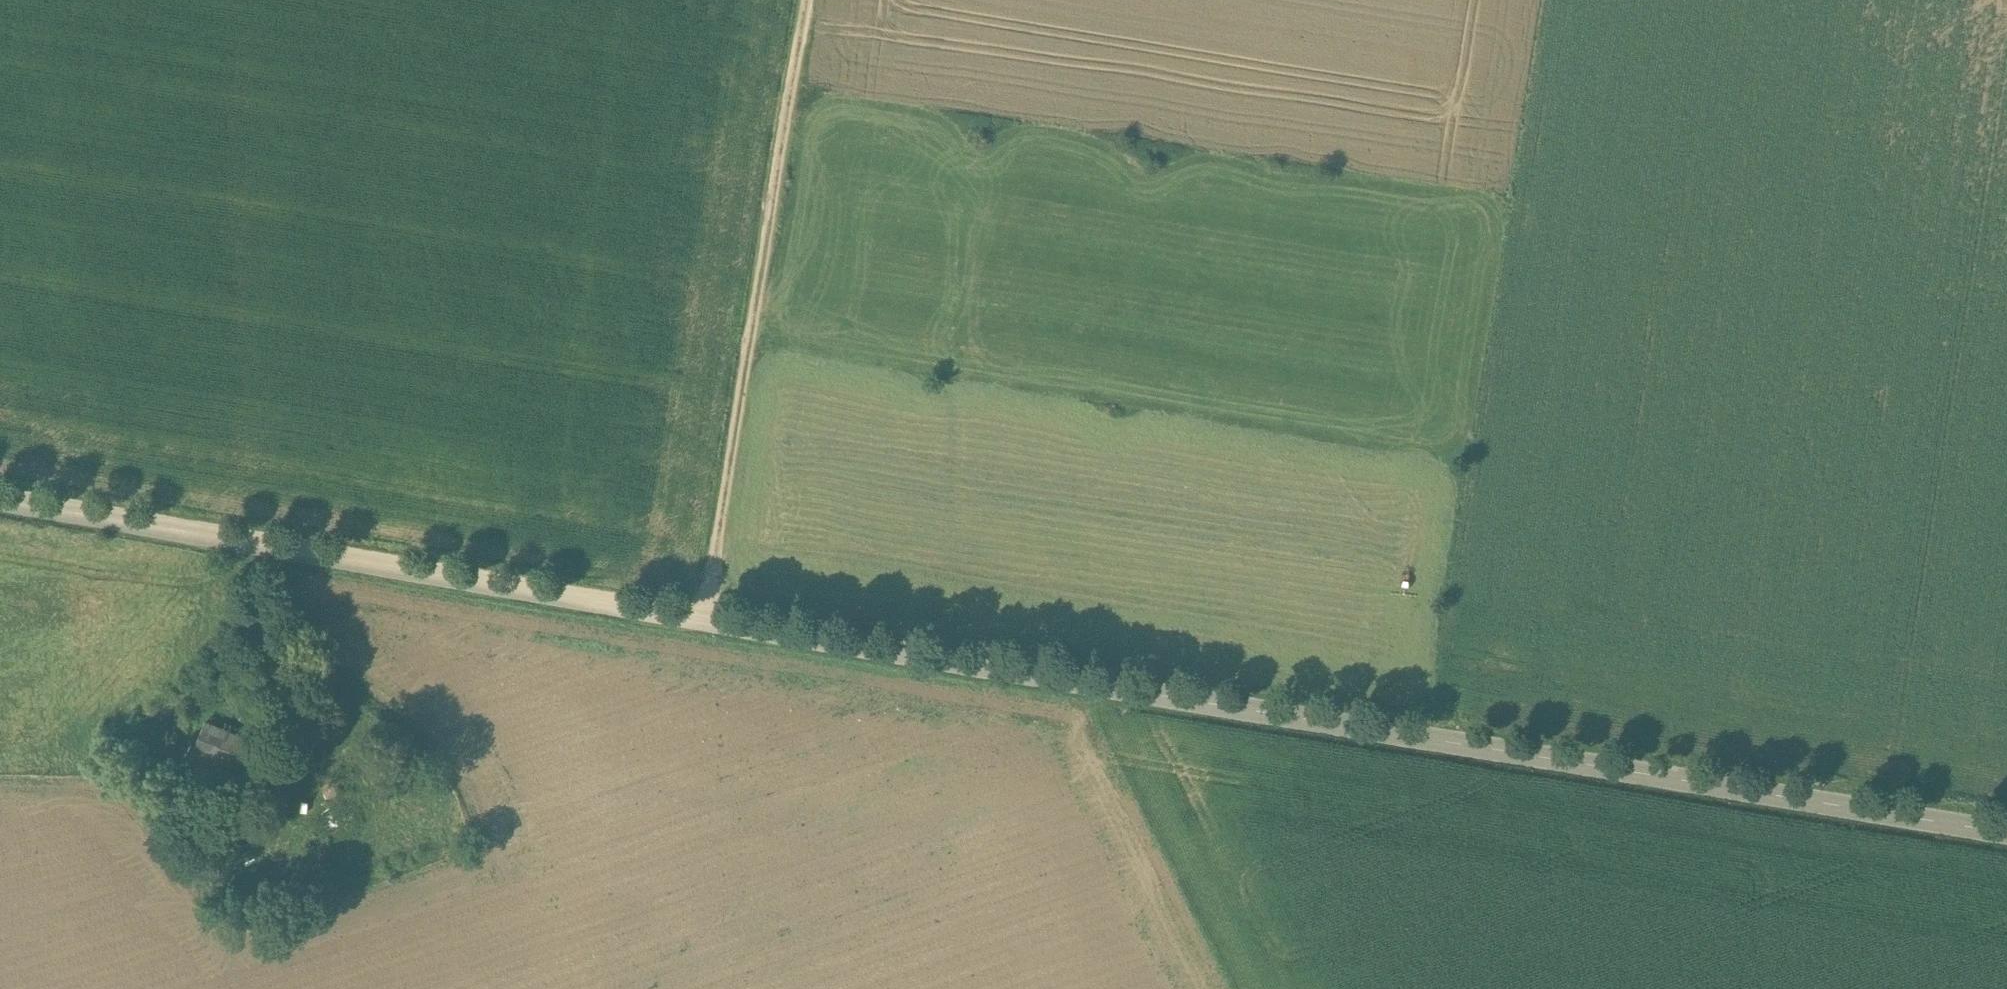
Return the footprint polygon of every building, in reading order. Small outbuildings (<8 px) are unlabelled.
[(253,741),(206,721),(193,750),(226,764),(241,770),(253,741)] [(226,764),(193,750),(186,766),(219,780),(226,764)]
